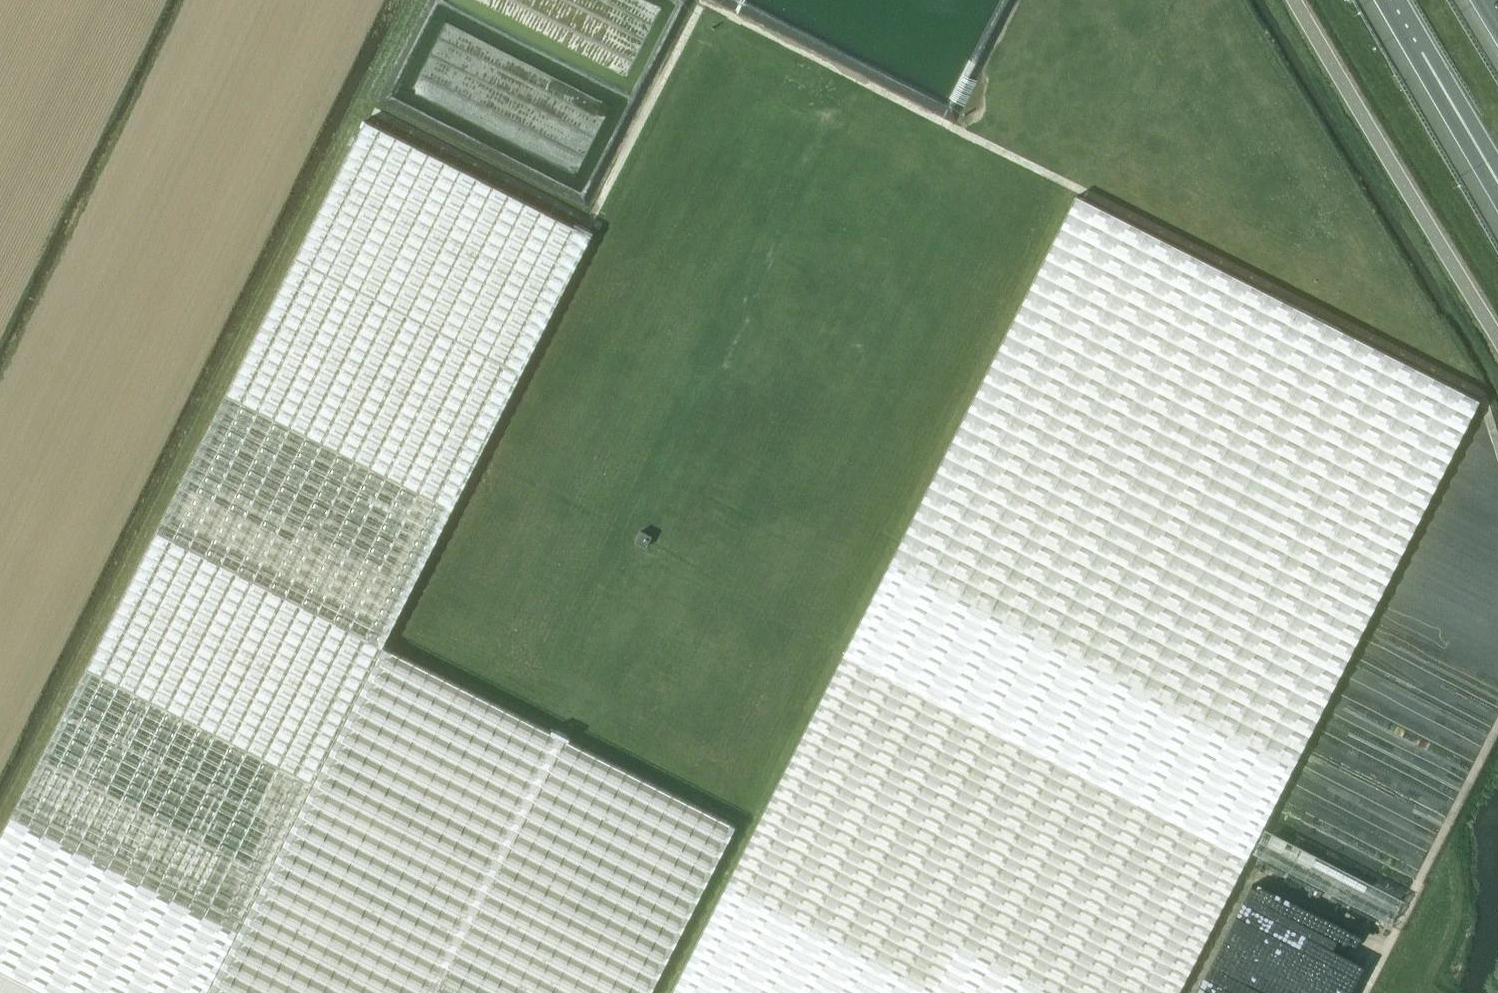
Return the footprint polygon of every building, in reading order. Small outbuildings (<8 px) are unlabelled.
[(733,829),(565,744),(567,741),(549,732),(548,735),(379,649),(455,499),(589,236),(576,229),(572,227),(571,230),(361,124),(171,499),(0,836),(0,992),(649,992),(733,829)] [(1426,499),(1462,428),(1479,399),(1077,194),(1060,225),(921,499),(750,838),(671,992),(1178,992),(1272,806),(1426,499)] [(640,530),(635,541),(645,546),(651,536),(640,530)]
